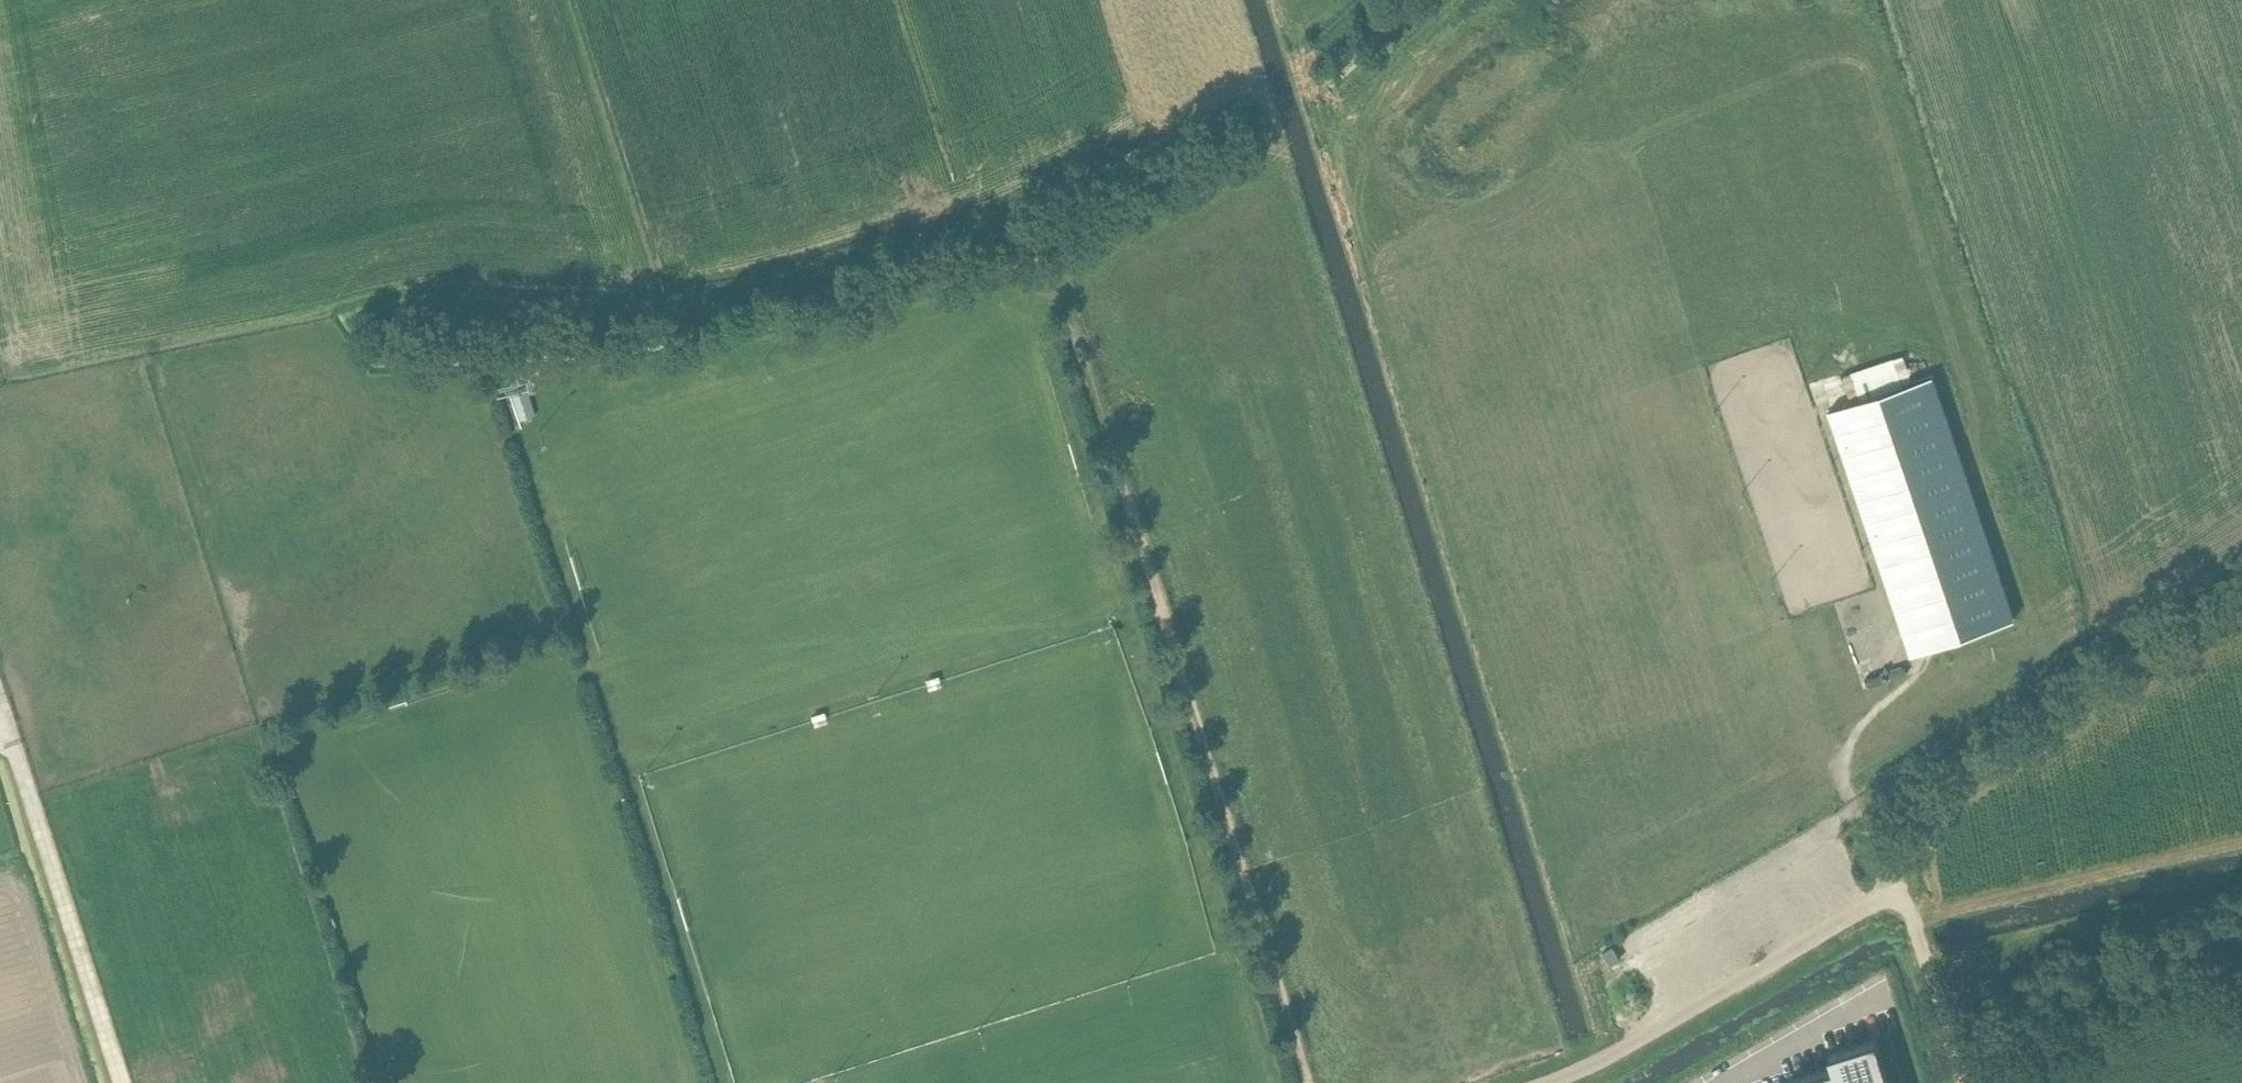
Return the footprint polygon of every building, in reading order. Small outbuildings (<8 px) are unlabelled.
[(1932,375),(1828,410),(1911,655),(2015,619),(1932,375)] [(510,395),(519,420),(535,415),(527,389),(510,395)] [(1869,653),(1899,646),(1892,620),(1862,628),(1869,653)] [(1876,1040),(1829,1054),(1833,1067),(1787,1082),(1890,1082),(1876,1040)]
